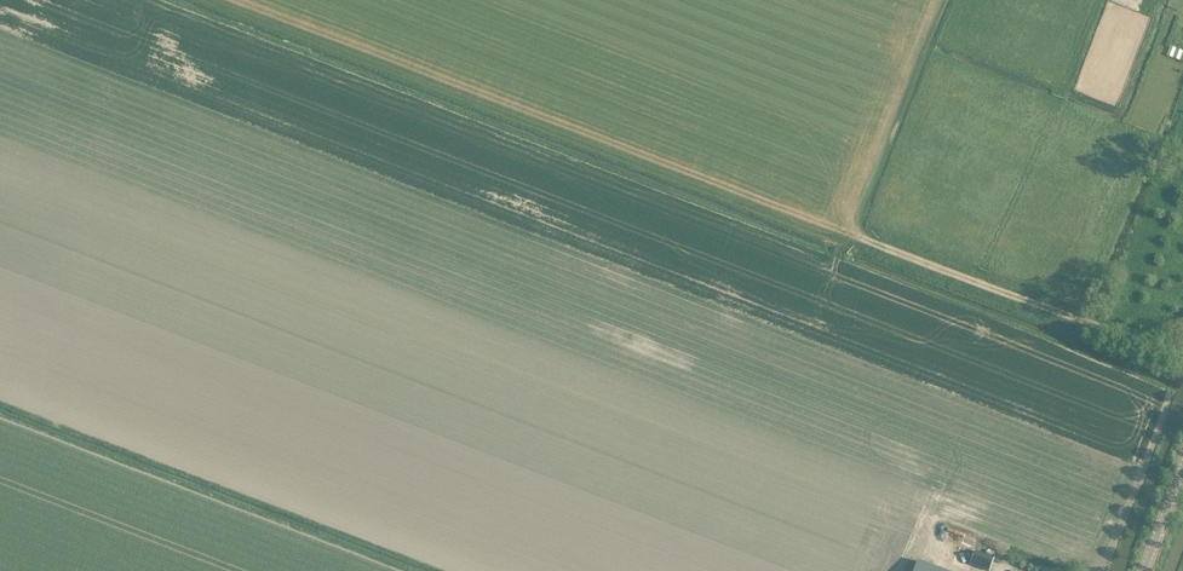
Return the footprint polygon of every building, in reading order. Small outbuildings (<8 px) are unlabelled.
[(990,570),(995,558),(975,551),(970,564),(990,570)] [(901,570),(945,570),(906,557),(901,570)]
